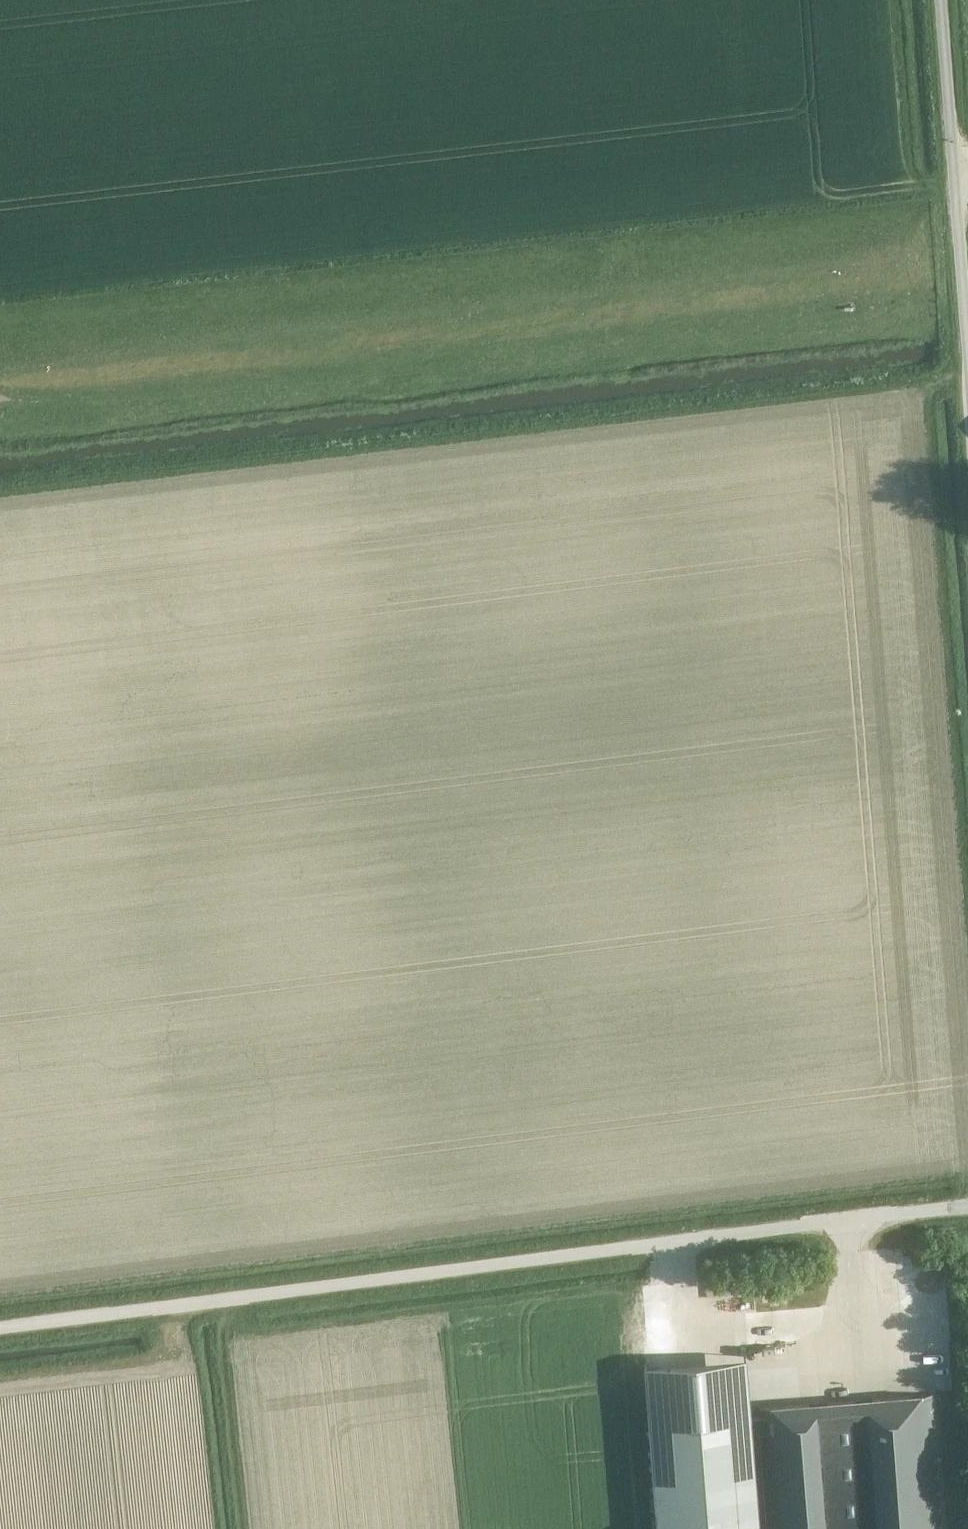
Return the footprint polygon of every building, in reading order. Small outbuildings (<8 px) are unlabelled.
[(758,1524),(752,1431),(760,1430),(767,1528),(942,1528),(932,1392),(758,1406),(759,1414),(750,1415),(750,1414),(649,1422),(658,1528),(759,1528),(758,1524)]
